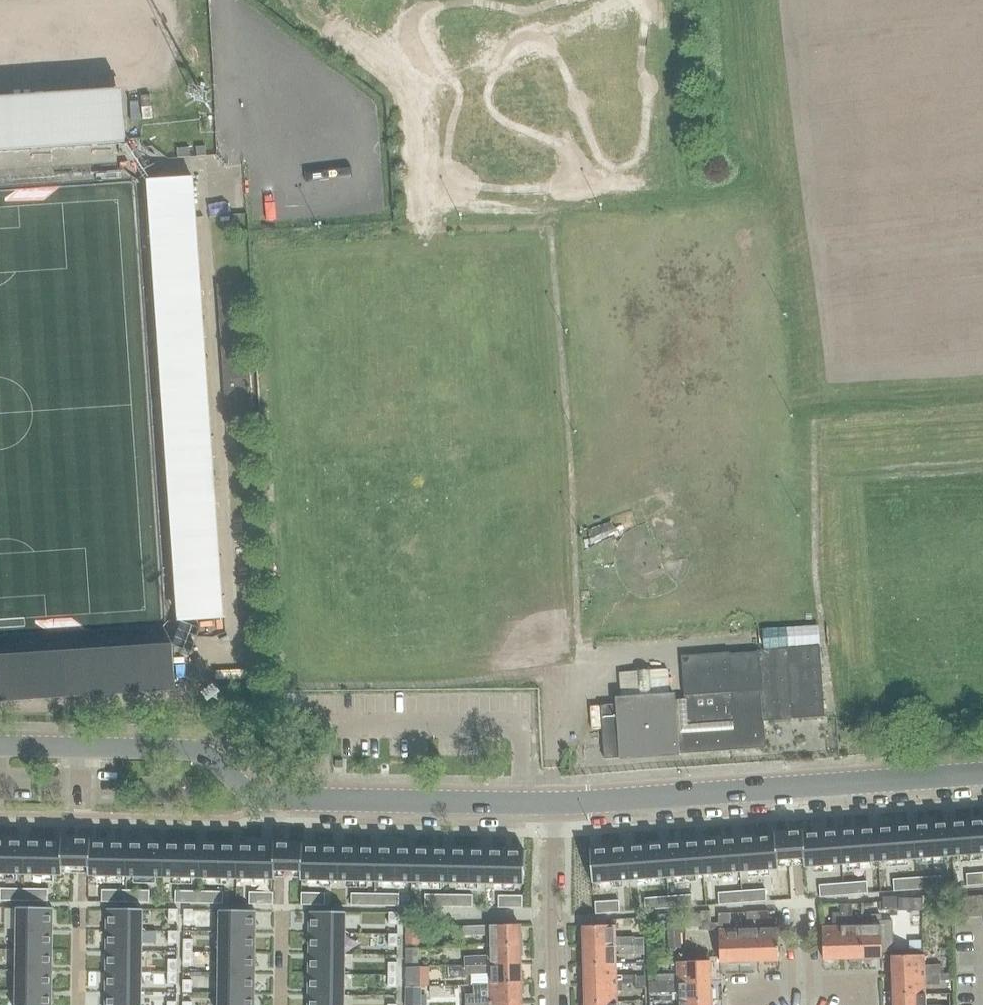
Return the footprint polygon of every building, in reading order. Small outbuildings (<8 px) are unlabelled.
[(178,634),(225,631),(199,189),(151,192),(178,634)] [(510,464),(508,471),(516,473),(518,461),(511,459),(510,464)] [(518,461),(516,473),(523,474),(526,463),(518,461)] [(531,481),(530,493),(538,494),(539,482),(531,481)] [(562,484),(561,491),(573,492),(574,485),(567,484),(562,484)] [(598,487),(597,495),(609,496),(610,488),(603,487),(598,487)] [(634,490),(633,498),(645,499),(646,491),(640,490),(634,490)] [(561,491),(561,499),(572,500),(573,492),(561,491)] [(669,493),(669,501),(681,502),(681,494),(676,494),(669,493)] [(502,500),(500,506),(508,508),(510,496),(503,494),(502,500)] [(597,495),(596,502),(608,503),(609,496),(597,495)] [(510,496),(508,508),(515,509),(518,498),(510,496)] [(705,496),(705,504),(717,505),(717,497),(712,497),(705,496)] [(633,498),(632,505),(644,507),(645,499),(633,498)] [(741,499),(740,507),(752,508),(753,507),(753,500),(748,500),(741,499)] [(669,501),(668,509),(680,510),(681,502),(669,501)] [(705,504),(704,512),(716,513),(717,505),(705,504)] [(740,507),(740,515),(752,516),(752,508),(740,507)] [(718,524),(717,532),(729,533),(730,525),(718,524)] [(493,535),(492,541),(500,543),(502,531),(495,529),(493,535)] [(502,531),(500,543),(507,545),(510,533),(502,531)] [(712,553),(712,565),(720,565),(720,553),(712,553)] [(720,553),(720,565),(727,565),(728,559),(728,553),(720,553)] [(485,571),(484,576),(492,578),(494,566),(487,564),(485,571)] [(494,566),(492,578),(499,580),(502,568),(494,566)] [(711,586),(710,598),(718,599),(719,587),(711,586)] [(719,587),(718,599),(726,599),(726,593),(726,587),(719,587)] [(477,606),(476,611),(483,613),(486,601),(479,599),(477,606)] [(486,601),(483,613),(491,615),(494,603),(486,601)] [(436,615),(434,627),(441,629),(444,617),(436,615)] [(444,617),(441,629),(449,630),(451,619),(444,617)] [(451,619),(449,630),(456,632),(459,620),(451,619)] [(459,620),(456,632),(463,634),(466,622),(459,620)] [(709,620),(708,632),(716,632),(717,620),(709,620)] [(717,620),(716,632),(724,633),(724,627),(725,621),(717,620)] [(466,622),(463,634),(471,636),(474,624),(473,624),(466,622)] [(474,624),(471,636),(478,637),(481,626),(474,624)] [(481,626),(478,637),(486,639),(488,627),(481,626)] [(724,633),(723,644),(762,646),(763,629),(724,627),(724,633)] [(723,654),(722,661),(761,663),(762,646),(723,644),(723,654)] [(707,653),(707,665),(714,666),(715,654),(707,653)] [(715,654),(714,666),(722,666),(722,661),(723,654),(715,654)] [(0,668),(0,713),(178,704),(176,659),(0,668)] [(722,666),(722,678),(729,678),(737,679),(744,679),(752,679),(760,680),(761,663),(722,661),(722,666)] [(706,677),(705,689),(713,689),(713,677),(706,677)] [(713,677),(713,689),(721,690),(721,678),(713,677)] [(721,678),(721,690),(728,690),(729,678),(722,678),(721,678)] [(729,678),(728,690),(736,691),(737,679),(729,678)] [(737,679),(736,691),(744,691),(744,679),(737,679)] [(744,679),(744,691),(751,691),(752,679),(744,679)] [(752,679),(751,691),(759,692),(760,680),(752,679)] [(572,684),(569,695),(573,696),(577,697),(579,686),(572,684)] [(621,695),(618,707),(623,708),(626,709),(629,697),(621,695)] [(590,700),(581,736),(598,740),(606,704),(590,700)] [(739,701),(731,702),(732,713),(737,713),(740,713),(739,701)] [(606,704),(598,740),(614,744),(623,708),(618,707),(606,704)] [(689,705),(681,705),(682,717),(685,717),(690,716),(689,705)] [(623,708),(614,744),(631,748),(639,712),(626,709),(623,708)] [(740,713),(737,713),(739,750),(756,749),(754,712),(740,713)] [(732,713),(719,714),(722,752),(739,750),(737,713),(732,713)] [(719,714),(702,715),(705,753),(722,752),(719,714)] [(690,716),(685,717),(688,754),(705,753),(702,715),(690,716)] [(682,717),(668,718),(671,755),(688,754),(685,717),(682,717)] [(951,823),(953,856),(982,854),(982,820),(951,823)] [(951,823),(914,825),(917,859),(953,856),(951,823)] [(914,825),(877,828),(880,861),(917,859),(914,825)] [(877,828),(841,831),(843,864),(880,861),(877,828)] [(774,836),(773,836),(774,862),(789,861),(796,860),(803,860),(801,830),(786,831),(773,832),(774,836)] [(801,830),(803,860),(803,867),(806,867),(843,864),(841,831),(803,834),(803,830),(801,830)] [(773,836),(736,838),(738,872),(775,869),(774,862),(773,836)] [(61,842),(60,866),(63,866),(76,867),(88,867),(90,867),(91,842),(91,839),(76,838),(61,838),(61,842)] [(736,838),(699,841),(702,875),(738,872),(736,838)] [(24,874),(25,841),(0,840),(0,874),(24,874)] [(25,841),(24,874),(62,875),(63,866),(60,866),(61,842),(25,841)] [(699,841),(663,844),(665,877),(702,875),(699,841)] [(88,867),(88,876),(126,876),(127,843),(91,842),(90,867),(88,867)] [(273,846),(273,870),(275,871),(287,871),(300,871),(302,871),(303,846),(303,843),(288,843),(273,842),(273,846)] [(127,843),(126,876),(163,877),(163,844),(127,843)] [(163,844),(163,877),(200,878),(200,844),(163,844)] [(200,844),(200,878),(236,879),(237,845),(200,844)] [(663,844),(626,847),(628,880),(665,877),(663,844)] [(237,845),(236,879),(275,879),(275,871),(273,870),(273,846),(237,845)] [(300,871),(300,880),(338,881),(339,847),(303,846),(302,871),(300,871)] [(339,847),(338,881),(375,881),(376,848),(339,847)] [(626,847),(589,849),(592,883),(628,880),(626,847)] [(376,848),(375,881),(412,882),(412,849),(376,848)] [(412,849),(412,882),(449,883),(449,849),(412,849)] [(449,849),(449,883),(485,883),(486,850),(449,849)] [(486,850),(485,883),(524,884),(524,851),(486,850)] [(974,873),(966,874),(967,886),(975,885),(974,873)] [(982,873),(974,873),(975,885),(982,885),(982,873)] [(932,876),(924,877),(925,889),(933,888),(932,876)] [(940,876),(932,876),(933,888),(941,888),(940,876)] [(924,877),(916,878),(917,890),(925,889),(924,877)] [(909,878),(901,879),(902,891),(910,890),(909,878)] [(916,878),(909,878),(910,890),(917,890),(916,878)] [(901,879),(893,879),(894,891),(902,891),(901,879)] [(867,881),(858,882),(859,894),(867,893),(867,881)] [(858,882),(851,883),(852,895),(859,894),(858,882)] [(843,883),(835,884),(836,896),(844,895),(843,883)] [(851,883),(843,883),(844,895),(852,895),(851,883)] [(827,884),(819,885),(820,897),(828,896),(827,884)] [(835,884),(827,884),(828,896),(836,896),(835,884)] [(0,890),(0,901),(8,901),(8,888),(0,888),(0,890)] [(16,889),(16,901),(24,901),(24,889),(16,889)] [(32,889),(32,901),(40,901),(40,889),(32,889)] [(765,889),(758,890),(758,902),(766,901),(765,889)] [(101,890),(101,902),(110,902),(110,890),(101,890)] [(110,890),(110,902),(118,902),(118,890),(110,890)] [(126,890),(125,902),(133,902),(133,890),(126,890)] [(133,890),(133,902),(141,903),(141,890),(133,890)] [(141,890),(141,903),(149,903),(149,890),(141,890)] [(750,890),(742,891),(742,903),(750,902),(750,890)] [(758,890),(750,890),(750,902),(758,902),(758,890)] [(175,891),(175,903),(183,903),(183,891),(175,891)] [(191,891),(191,903),(199,903),(199,891),(191,891)] [(207,891),(207,903),(215,904),(215,892),(207,891)] [(742,891),(734,892),(735,904),(742,903),(742,891)] [(215,892),(215,904),(223,904),(223,892),(215,892)] [(249,892),(249,904),(257,904),(257,892),(249,892)] [(257,892),(257,904),(265,904),(265,892),(257,892)] [(265,892),(265,904),(273,904),(273,892),(265,892)] [(726,892),(718,893),(719,905),(727,904),(726,892)] [(734,892),(726,892),(727,904),(735,904),(734,892)] [(301,893),(301,905),(309,905),(309,893),(301,893)] [(309,893),(309,905),(317,905),(317,893),(309,893)] [(317,893),(317,905),(325,905),(325,893),(317,893)] [(351,893),(351,906),(359,906),(359,894),(351,893)] [(367,894),(367,906),(375,906),(375,894),(367,894)] [(383,894),(383,906),(391,906),(391,894),(383,894)] [(391,894),(391,906),(399,906),(399,894),(391,894)] [(425,894),(425,906),(433,907),(433,895),(425,894)] [(441,895),(440,907),(449,907),(449,895),(441,895)] [(449,895),(449,907),(456,907),(457,895),(449,895)] [(457,895),(456,907),(464,907),(465,895),(457,895)] [(465,895),(464,907),(472,907),(472,895),(465,895)] [(498,895),(498,908),(506,908),(506,896),(498,895)] [(684,895),(676,896),(677,908),(685,907),(684,895)] [(692,895),(684,895),(685,907),(693,907),(692,895)] [(506,896),(506,908),(514,908),(514,896),(506,896)] [(514,896),(514,908),(522,908),(522,896),(514,896)] [(668,896),(660,897),(661,909),(669,908),(668,896)] [(676,896),(668,896),(669,908),(677,908),(676,896)] [(967,907),(975,907),(974,896),(966,897),(967,907)] [(975,907),(982,906),(982,896),(974,896),(975,907)] [(660,897),(652,898),(653,910),(661,909),(660,897)] [(967,907),(966,897),(958,898),(959,908),(967,907)] [(652,898),(644,898),(645,910),(653,910),(652,898)] [(922,898),(898,898),(898,904),(898,910),(922,910),(922,898)] [(619,900),(611,901),(611,913),(619,912),(619,900)] [(603,901),(595,902),(595,914),(603,913),(603,901)] [(611,901),(603,901),(603,913),(611,913),(611,901)] [(840,904),(840,905),(833,906),(833,913),(841,912),(842,960),(843,960),(843,958),(847,958),(847,960),(862,959),(860,925),(852,925),(852,904),(840,904)] [(975,907),(975,917),(982,916),(982,911),(982,906),(975,907)] [(17,907),(17,929),(52,930),(52,908),(17,907)] [(967,917),(967,907),(959,908),(959,918),(967,917)] [(975,907),(967,907),(967,917),(975,917),(975,907)] [(107,909),(106,930),(142,931),(142,909),(107,909)] [(169,910),(169,922),(178,922),(178,910),(169,910)] [(184,910),(184,922),(193,922),(193,910),(184,910)] [(220,910),(219,932),(255,932),(255,911),(220,910)] [(345,912),(310,911),(310,933),(345,933),(345,912)] [(719,930),(720,957),(720,961),(725,961),(725,963),(740,963),(738,929),(730,929),(730,913),(718,913),(718,923),(711,923),(710,911),(700,911),(701,930),(719,930)] [(778,928),(777,928),(769,928),(768,911),(757,912),(759,960),(759,962),(761,962),(761,960),(765,960),(765,962),(779,962),(778,928)] [(750,928),(738,929),(740,963),(755,962),(755,960),(759,960),(757,912),(749,912),(749,921),(750,923),(750,928)] [(841,912),(833,913),(834,926),(822,926),(823,961),(837,960),(837,958),(842,958),(842,960),(841,912)] [(389,913),(388,925),(397,925),(397,913),(389,913)] [(892,921),(880,921),(880,915),(871,915),(872,925),(860,925),(862,959),(876,959),(876,957),(881,957),(881,952),(893,951),(892,921)] [(678,916),(667,917),(668,947),(680,946),(678,916)] [(519,924),(509,925),(464,926),(464,936),(487,935),(488,945),(522,944),(521,930),(519,930),(519,924)] [(581,926),(582,941),(584,941),(584,945),(582,945),(582,946),(634,945),(634,938),(634,937),(619,937),(619,934),(616,934),(616,925),(581,926)] [(419,928),(406,928),(406,945),(419,945),(419,928)] [(17,929),(16,950),(52,950),(52,930),(17,929)] [(106,930),(106,951),(142,951),(142,931),(106,930)] [(169,931),(169,944),(177,944),(178,931),(169,931)] [(219,932),(219,952),(254,953),(255,932),(219,932)] [(345,933),(310,933),(309,953),(345,954),(345,933)] [(388,934),(388,947),(397,947),(397,934),(388,934)] [(644,938),(634,938),(634,945),(634,946),(644,946),(644,944),(644,938)] [(183,939),(183,952),(192,952),(192,940),(183,939)] [(464,957),(465,965),(522,963),(520,963),(520,958),(522,958),(522,944),(488,945),(488,956),(464,957)] [(582,951),(582,965),(617,964),(617,955),(634,955),(634,945),(582,946),(584,946),(584,951),(582,951)] [(644,946),(634,946),(634,955),(644,954),(644,946)] [(419,964),(419,947),(405,947),(405,964),(419,964)] [(16,950),(16,970),(52,970),(52,950),(16,950)] [(106,951),(106,971),(141,972),(142,951),(106,951)] [(183,952),(183,964),(192,964),(192,952),(183,952)] [(219,952),(219,973),(254,973),(254,953),(219,952)] [(345,954),(309,953),(309,974),(345,974),(345,954)] [(684,961),(701,961),(708,961),(708,953),(683,953),(684,961)] [(891,975),(939,974),(949,974),(953,974),(952,968),(940,968),(940,964),(925,965),(924,955),(890,956),(891,970),(893,970),(893,975),(891,975)] [(168,960),(168,972),(177,972),(177,960),(168,960)] [(684,961),(677,962),(677,974),(658,975),(658,976),(658,982),(711,981),(711,980),(709,980),(709,975),(711,975),(711,961),(708,961),(701,961),(684,961)] [(388,963),(388,975),(397,975),(397,963),(388,963)] [(488,974),(489,984),(523,983),(523,968),(521,968),(520,964),(522,964),(522,963),(465,965),(465,975),(488,974)] [(583,983),(583,984),(622,983),(635,983),(635,976),(635,975),(622,976),(622,975),(617,976),(617,964),(582,965),(583,979),(585,979),(585,983),(583,983)] [(405,986),(421,987),(421,967),(406,966),(405,986)] [(16,970),(16,990),(51,991),(52,970),(16,970)] [(106,971),(106,992),(141,992),(141,972),(106,971)] [(168,972),(168,984),(177,985),(177,972),(168,972)] [(219,973),(218,993),(254,994),(254,973),(219,973)] [(345,974),(309,974),(309,994),(344,995),(345,974)] [(925,986),(939,986),(939,981),(939,974),(891,975),(891,976),(893,976),(893,980),(891,980),(891,995),(925,994),(925,986)] [(388,975),(388,988),(396,988),(397,975),(388,975)] [(183,980),(183,993),(192,993),(192,980),(183,980)] [(658,982),(648,983),(649,989),(658,989),(658,990),(677,989),(678,1001),(712,1000),(711,985),(709,986),(709,981),(711,981),(658,982)] [(465,1004),(484,1003),(523,1002),(523,1001),(521,1001),(521,997),(523,997),(523,983),(489,984),(489,992),(465,993),(465,1004)] [(584,1003),(618,1002),(617,991),(622,991),(622,983),(583,984),(583,985),(585,985),(585,989),(583,989),(584,1003)] [(405,986),(405,1004),(420,1004),(421,987),(405,986)] [(16,1004),(51,1004),(51,991),(16,990),(16,1004)] [(105,1004),(141,1004),(141,992),(106,992),(105,1004)] [(218,1004),(254,1004),(254,994),(218,993),(218,1004)] [(309,994),(309,1004),(344,1004),(344,995),(309,994)] [(925,994),(891,995),(892,1004),(926,1004),(925,994)]
